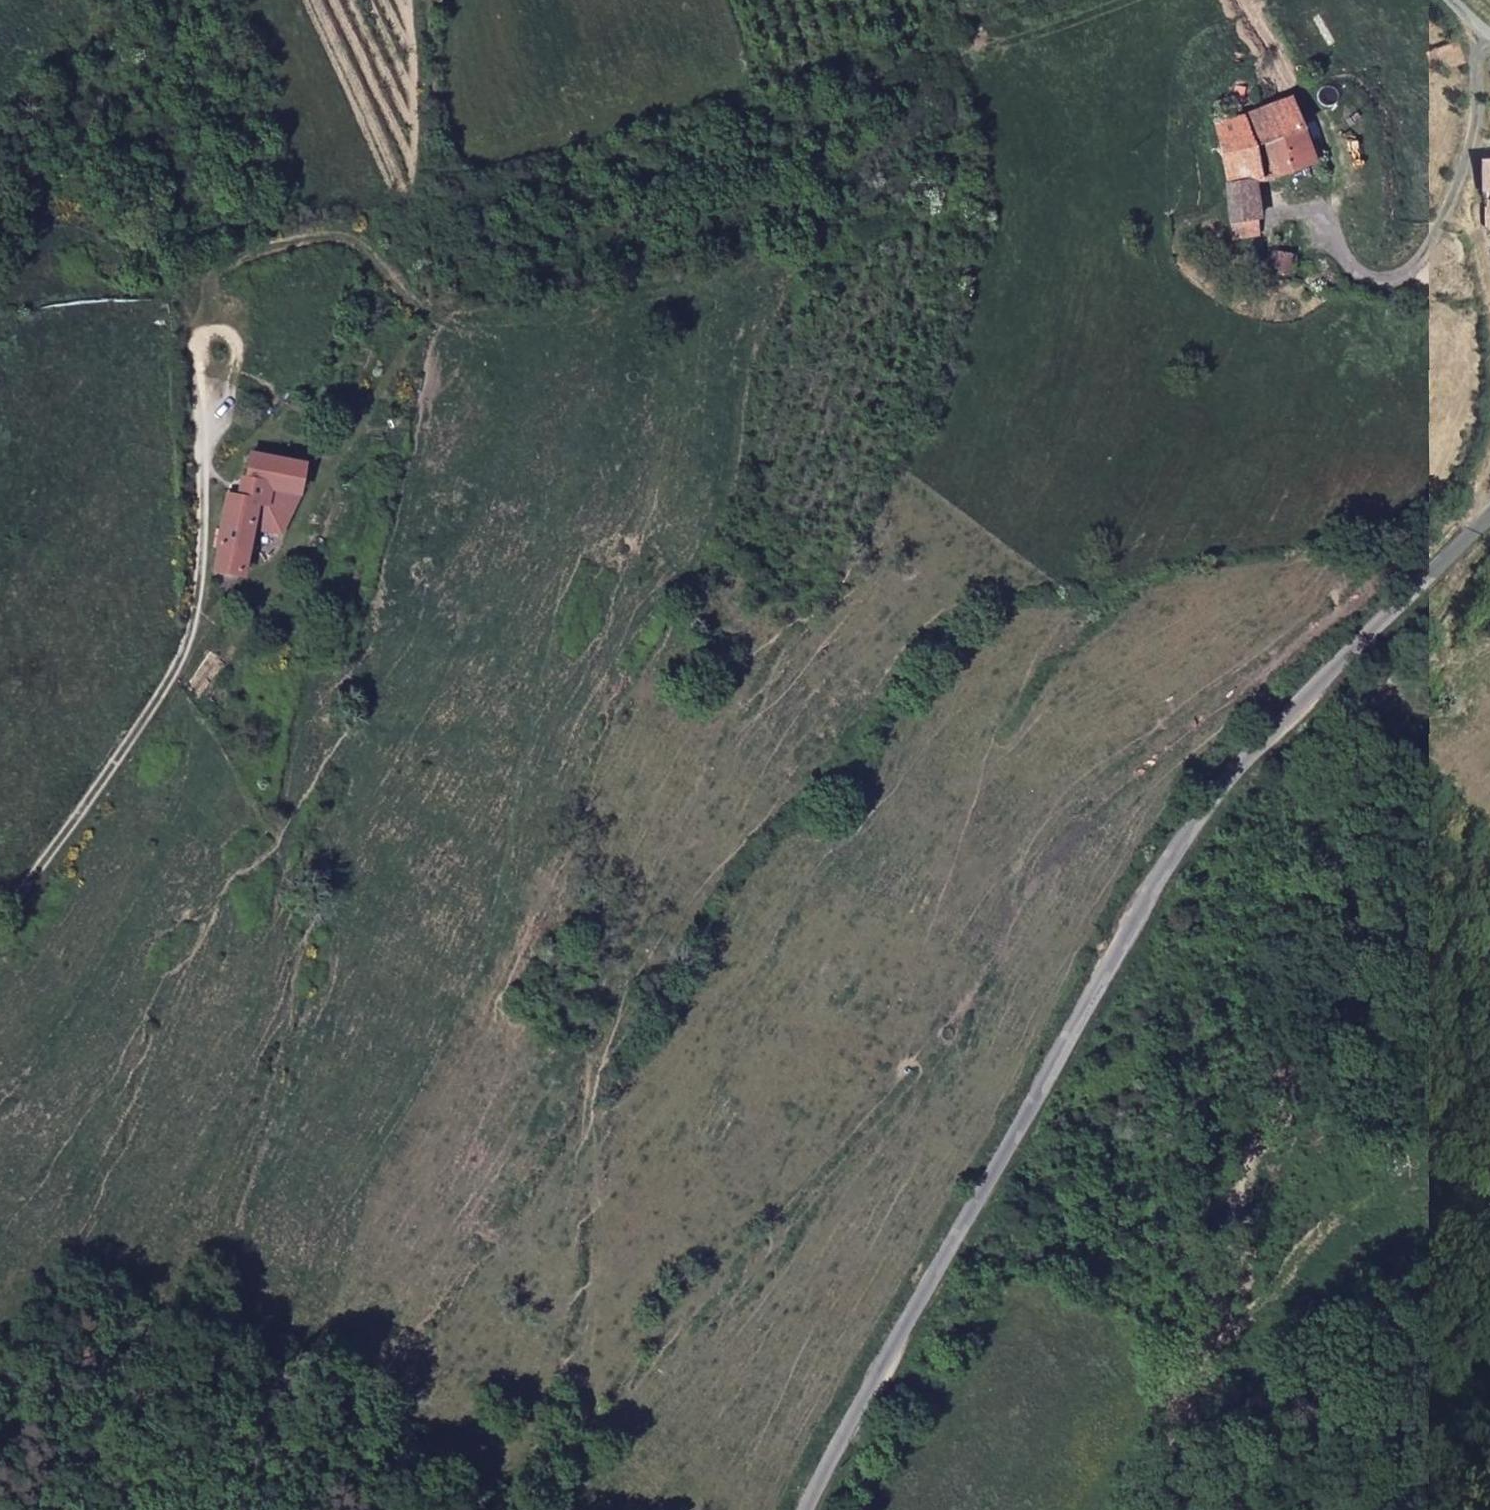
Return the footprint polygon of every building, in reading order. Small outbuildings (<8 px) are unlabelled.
[(1272,235),(1269,193),(1327,176),(1307,115),(1229,143),(1242,199),(1243,236),(1272,235)] [(1281,287),(1300,291),(1303,265),(1285,263),(1281,287)] [(303,474),(259,466),(257,479),(279,483),(273,513),(251,509),(234,507),(228,539),(258,544),(283,545),(303,495),(303,474)] [(251,509),(273,513),(279,483),(257,479),(251,509)] [(228,539),(219,580),(249,587),(258,544),(228,539)]
